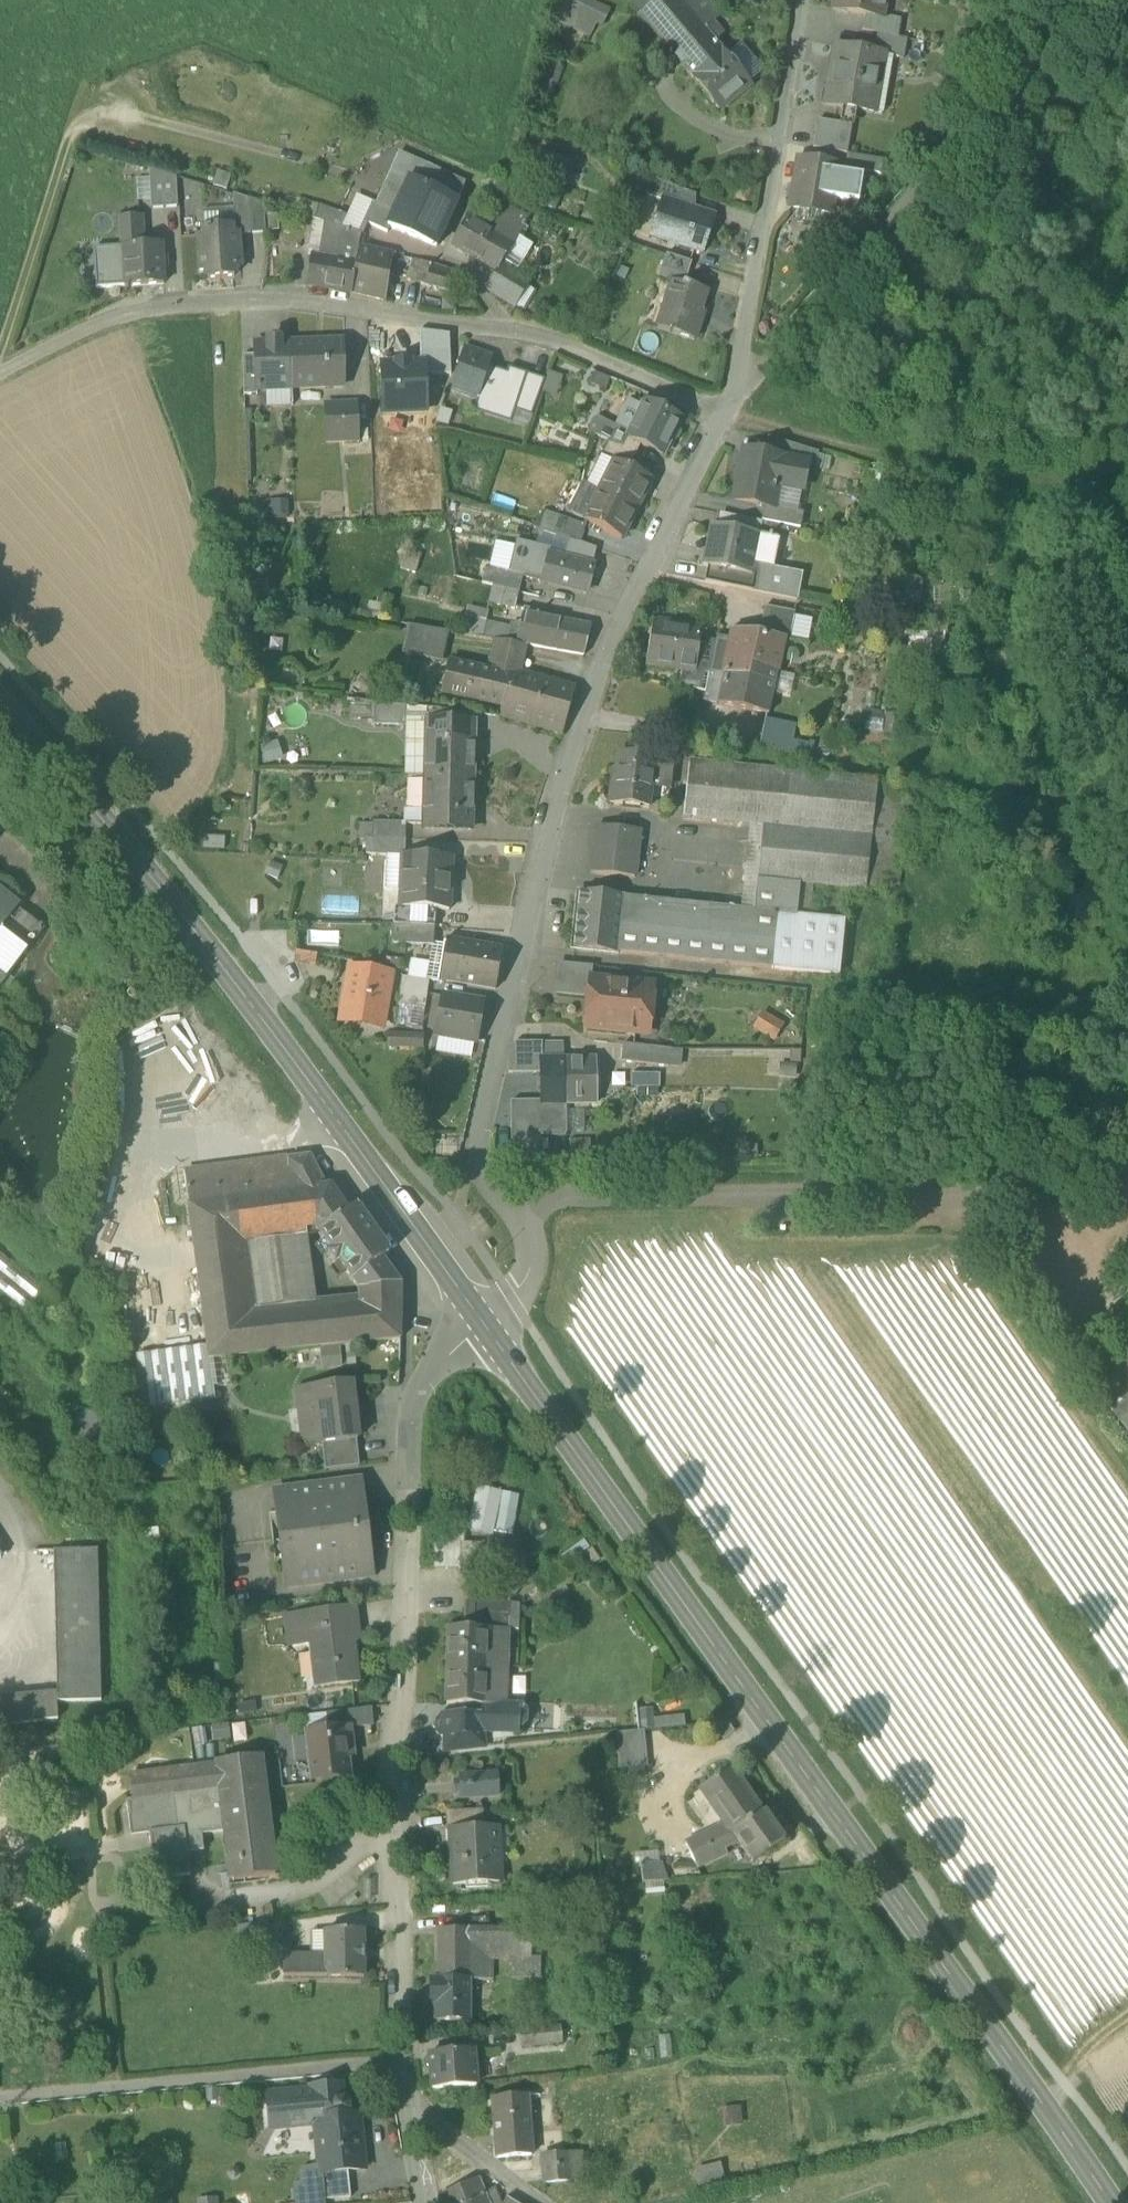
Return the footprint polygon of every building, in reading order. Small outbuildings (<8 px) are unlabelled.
[(641,16),(660,0),(636,0),(631,4),(641,16)] [(716,42),(715,43),(680,0),(660,0),(641,16),(684,69),(696,59),(706,72),(727,55),(716,42)] [(715,43),(716,42),(723,37),(711,23),(720,16),(707,0),(680,0),(715,43)] [(886,0),(834,0),(833,10),(866,15),(883,18),(883,17),(886,0)] [(587,32),(593,16),(596,8),(583,3),(574,26),(587,32)] [(606,12),(596,8),(593,16),(602,20),(606,12)] [(863,31),(897,38),(900,20),(883,17),(883,18),(866,15),(863,31)] [(885,56),(903,59),(906,40),(877,35),(873,53),(885,55),(885,56)] [(738,46),(727,55),(750,82),(761,73),(761,69),(743,46),(738,46)] [(824,105),(868,113),(874,75),(881,76),(885,56),(885,55),(873,53),(838,47),(832,83),(828,83),(824,105)] [(751,84),(750,82),(727,55),(706,72),(696,59),(684,69),(686,71),(686,70),(719,110),(751,84)] [(813,148),(847,154),(852,126),(818,120),(813,148)] [(534,166),(563,175),(569,157),(540,148),(534,166)] [(465,183),(399,153),(377,204),(394,212),(400,201),(410,179),(457,201),(465,183)] [(844,169),(883,175),(886,161),(847,154),(844,169)] [(825,213),(830,214),(838,167),(799,160),(791,208),(799,209),(825,213)] [(151,209),(178,208),(176,178),(149,170),(151,209)] [(503,200),(504,199),(510,186),(487,176),(480,193),(503,200)] [(662,199),(689,209),(694,194),(680,189),(654,178),(648,197),(661,201),(662,199)] [(410,179),(400,201),(448,221),(457,201),(410,179)] [(517,204),(521,191),(510,186),(504,199),(517,204)] [(263,205),(249,200),(233,194),(236,234),(238,234),(238,235),(251,235),(265,233),(263,205)] [(356,194),(346,216),(341,228),(362,234),(364,234),(368,224),(364,222),(373,202),(356,194)] [(650,235),(704,253),(716,217),(689,209),(662,199),(661,201),(650,235)] [(400,201),(394,212),(387,226),(389,227),(436,247),(448,221),(400,201)] [(387,233),(389,227),(387,226),(394,212),(377,204),(373,202),(364,222),(368,224),(387,233)] [(451,245),(498,272),(503,263),(519,236),(530,218),(506,204),(491,231),(468,217),(451,245)] [(325,223),(341,228),(346,216),(319,205),(315,220),(325,223)] [(825,213),(799,209),(797,222),(823,226),(825,213)] [(121,220),(122,232),(140,231),(139,219),(121,220)] [(319,259),(356,266),(359,246),(362,234),(341,228),(325,223),(322,239),(319,258),(319,259)] [(207,272),(208,279),(235,277),(234,269),(241,269),(238,235),(238,234),(236,234),(232,234),(231,226),(204,229),(204,236),(198,237),(201,272),(207,272)] [(122,232),(122,247),(142,246),(141,231),(140,231),(122,232)] [(503,263),(517,272),(534,244),(519,236),(503,263)] [(309,257),(312,257),(319,258),(322,239),(311,238),(309,257)] [(162,245),(142,246),(122,247),(124,287),(164,285),(162,245)] [(359,246),(356,266),(351,292),(351,293),(384,301),(391,254),(359,246)] [(124,287),(122,247),(100,249),(102,289),(124,287)] [(95,289),(102,289),(100,249),(93,249),(95,289)] [(662,269),(687,277),(692,263),(667,255),(662,269)] [(308,285),(351,292),(356,266),(319,259),(319,258),(312,257),(308,285)] [(406,280),(425,284),(432,264),(413,260),(406,280)] [(487,289),(514,306),(527,285),(530,280),(517,272),(503,263),(498,272),(487,289)] [(425,284),(449,291),(455,272),(434,265),(432,264),(425,284)] [(674,282),(683,285),(684,284),(685,284),(687,277),(662,269),(659,277),(674,282)] [(664,331),(695,341),(701,321),(698,320),(707,292),(685,284),(684,284),(683,285),(674,282),(664,311),(670,313),(664,331)] [(527,285),(514,306),(524,312),(537,291),(527,285)] [(420,331),(420,364),(424,364),(425,375),(451,374),(449,335),(420,331)] [(342,342),(290,343),(291,389),(344,387),(342,342)] [(265,389),(291,389),(290,343),(280,344),(269,344),(256,344),(258,390),(265,389)] [(451,391),(478,400),(488,371),(493,356),(465,347),(451,391)] [(243,356),(245,395),(258,395),(256,355),(243,356)] [(396,365),(382,365),(384,412),(426,411),(425,375),(424,364),(420,364),(410,364),(410,361),(396,362),(396,365)] [(505,376),(488,371),(478,400),(475,407),(495,414),(500,400),(515,404),(525,373),(508,367),(505,376)] [(545,380),(525,373),(515,404),(513,410),(515,411),(531,416),(545,380)] [(291,389),(265,389),(266,408),(291,407),(291,389)] [(473,411),(511,424),(515,411),(513,410),(515,404),(500,400),(495,414),(475,407),(473,411)] [(618,424),(631,431),(642,408),(629,402),(618,424)] [(645,402),(642,408),(631,431),(628,438),(641,445),(664,456),(667,449),(671,440),(674,442),(675,441),(678,440),(681,435),(679,431),(677,429),(681,420),(645,402)] [(344,405),(345,442),(359,442),(358,404),(344,405)] [(325,405),(326,443),(345,442),(344,405),(325,405)] [(616,427),(598,417),(593,420),(589,428),(590,434),(609,441),(616,427)] [(609,444),(635,457),(641,445),(628,438),(631,431),(618,424),(616,427),(609,441),(607,443),(609,444)] [(804,467),(815,469),(819,453),(768,437),(764,457),(804,464),(804,467)] [(671,440),(667,449),(670,451),(675,441),(674,442),(671,440)] [(615,463),(629,469),(635,457),(609,444),(603,456),(615,463)] [(764,506),(773,508),(778,485),(799,490),(804,467),(804,464),(764,457),(745,453),(741,474),(739,474),(734,500),(764,506)] [(601,455),(586,485),(600,492),(615,463),(603,456),(601,455)] [(615,463),(600,492),(636,510),(651,480),(629,469),(615,463)] [(572,514),(586,521),(600,492),(586,485),(572,514)] [(636,510),(600,492),(586,521),(586,522),(621,540),(636,510)] [(285,499),(259,500),(259,519),(286,518),(285,499)] [(761,522),(800,529),(803,514),(773,508),(764,506),(761,522)] [(570,540),(579,543),(585,527),(546,514),(541,530),(570,540)] [(756,534),(760,535),(762,522),(720,514),(717,526),(756,534)] [(748,574),(749,565),(756,534),(717,526),(711,525),(710,527),(713,527),(705,565),(703,564),(703,566),(708,567),(747,575),(748,574)] [(760,535),(756,534),(749,565),(772,569),(778,538),(771,537),(772,536),(769,536),(769,537),(760,535)] [(515,546),(509,572),(523,575),(523,578),(541,582),(547,558),(564,562),(565,561),(566,554),(565,553),(552,550),(552,549),(517,540),(515,546)] [(566,554),(565,561),(593,566),(597,549),(579,543),(570,540),(565,553),(566,554)] [(496,541),(489,567),(509,572),(515,546),(496,541)] [(399,566),(410,571),(417,556),(406,551),(399,566)] [(587,593),(593,566),(565,561),(564,562),(547,558),(541,582),(587,593)] [(752,591),(797,600),(802,575),(772,569),(749,565),(748,574),(755,575),(752,591)] [(482,583),(493,585),(519,592),(523,578),(523,575),(509,572),(489,567),(486,566),(482,583)] [(705,581),(752,591),(755,575),(748,574),(747,575),(708,567),(705,581)] [(898,605),(931,608),(934,588),(900,584),(898,605)] [(515,609),(519,592),(493,585),(490,603),(515,609)] [(525,645),(584,656),(592,626),(546,616),(525,609),(521,622),(519,629),(520,629),(516,643),(525,645)] [(754,636),(783,641),(787,617),(758,612),(754,636)] [(461,634),(482,638),(485,622),(464,617),(461,634)] [(695,672),(696,670),(703,629),(703,628),(655,620),(647,664),(684,670),(695,672)] [(510,627),(485,622),(482,638),(497,640),(507,642),(511,628),(510,627)] [(507,642),(516,643),(520,629),(519,629),(521,622),(510,624),(510,627),(511,628),(507,642)] [(402,653),(443,662),(449,633),(408,625),(402,653)] [(718,632),(703,629),(696,670),(711,673),(718,632)] [(745,666),(777,673),(783,641),(754,636),(735,633),(728,662),(745,666)] [(522,658),(525,645),(516,643),(507,642),(497,640),(493,652),(522,658)] [(500,715),(562,734),(575,689),(519,673),(522,658),(493,652),(489,672),(448,662),(441,694),(502,707),(500,715)] [(725,675),(742,678),(745,666),(728,662),(725,675)] [(777,673),(745,666),(742,678),(774,685),(777,673)] [(682,688),(707,692),(711,673),(696,670),(695,672),(684,670),(682,688)] [(718,704),(768,714),(774,685),(742,678),(725,675),(718,704)] [(374,724),(408,725),(409,707),(374,704),(374,724)] [(857,729),(883,731),(885,715),(858,713),(857,729)] [(773,750),(792,752),(795,722),(760,718),(757,748),(773,750)] [(426,723),(425,777),(472,778),(474,778),(475,728),(447,727),(447,724),(426,723)] [(609,804),(649,808),(654,758),(619,754),(616,784),(611,784),(609,804)] [(763,827),(784,830),(790,773),(689,762),(683,819),(763,827)] [(877,782),(790,773),(784,830),(871,838),(877,782)] [(471,811),(472,778),(425,777),(424,825),(472,827),(473,811),(471,811)] [(885,869),(887,851),(894,784),(877,782),(871,838),(866,891),(883,893),(885,869)] [(906,785),(894,784),(887,851),(899,852),(906,785)] [(374,823),(374,839),(405,840),(406,823),(374,823)] [(592,873),(623,876),(625,854),(628,829),(597,826),(592,873)] [(866,891),(871,838),(784,830),(763,827),(757,880),(800,884),(866,891)] [(639,830),(628,829),(625,854),(636,855),(639,830)] [(405,855),(405,840),(374,839),(366,839),(366,856),(387,857),(404,858),(404,855),(405,855)] [(887,851),(885,869),(898,870),(899,852),(887,851)] [(623,876),(634,878),(636,855),(625,854),(623,876)] [(405,855),(404,855),(404,858),(403,876),(407,876),(406,891),(405,906),(405,908),(436,910),(447,911),(448,879),(451,879),(452,858),(405,855)] [(385,890),(406,891),(407,876),(403,876),(404,858),(387,857),(385,890)] [(800,890),(800,884),(757,880),(754,911),(624,897),(618,952),(772,969),(777,915),(810,918),(813,891),(800,890)] [(573,949),(618,954),(618,952),(624,897),(624,896),(579,892),(573,949)] [(16,909),(0,896),(0,929),(16,909)] [(396,906),(396,925),(435,928),(436,910),(405,908),(405,906),(396,906)] [(0,929),(0,930),(27,952),(44,930),(16,909),(0,929)] [(845,922),(810,918),(777,915),(772,969),(839,976),(845,922)] [(434,943),(435,928),(396,925),(392,943),(432,945),(434,946),(434,943)] [(9,975),(27,952),(0,930),(0,986),(9,975)] [(447,940),(446,945),(440,980),(496,989),(504,949),(447,940)] [(440,982),(440,980),(446,945),(434,943),(434,946),(432,945),(426,980),(440,982)] [(296,963),(317,966),(319,955),(297,951),(296,963)] [(408,959),(408,976),(426,976),(426,959),(408,959)] [(590,997),(592,980),(593,966),(560,963),(557,993),(590,997)] [(342,1019),(383,1025),(391,973),(352,966),(342,1019)] [(0,986),(0,1001),(16,981),(9,975),(0,986)] [(399,1006),(425,1010),(429,981),(426,980),(403,977),(399,1006)] [(586,1026),(636,1031),(637,1020),(641,1016),(650,1017),(653,1014),(654,1006),(651,1003),(653,986),(592,980),(590,997),(589,999),(591,999),(588,1024),(587,1024),(586,1026)] [(436,1034),(477,1041),(483,1003),(443,997),(436,1034)] [(760,1009),(750,1026),(772,1039),(782,1022),(760,1009)] [(637,1020),(636,1031),(648,1033),(650,1017),(641,1016),(637,1020)] [(389,1047),(413,1048),(414,1035),(390,1034),(389,1047)] [(541,1073),(543,1073),(543,1059),(544,1059),(565,1058),(564,1042),(515,1042),(508,1073),(541,1073)] [(621,1061),(669,1066),(671,1049),(660,1048),(623,1044),(621,1061)] [(671,1049),(669,1066),(683,1068),(684,1050),(671,1049)] [(543,1059),(543,1073),(544,1104),(565,1104),(565,1058),(544,1059),(543,1059)] [(595,1058),(565,1058),(565,1104),(567,1104),(596,1104),(595,1058)] [(565,1104),(544,1104),(543,1073),(541,1073),(542,1101),(511,1101),(511,1152),(542,1151),(541,1134),(566,1134),(567,1104),(565,1104)] [(631,1074),(631,1088),(657,1089),(658,1074),(631,1074)] [(570,1140),(570,1167),(590,1166),(590,1140),(570,1140)] [(284,1160),(288,1191),(308,1188),(324,1186),(309,1157),(284,1160)] [(204,1171),(208,1201),(233,1198),(288,1191),(284,1160),(204,1171)] [(186,1173),(190,1204),(208,1201),(204,1171),(186,1173)] [(315,1227),(319,1233),(350,1212),(329,1185),(324,1186),(308,1188),(315,1227)] [(233,1198),(238,1237),(306,1228),(315,1227),(308,1188),(288,1191),(233,1198)] [(210,1359),(254,1355),(249,1319),(238,1237),(233,1198),(208,1201),(190,1204),(208,1345),(210,1359)] [(340,1262),(353,1280),(383,1259),(391,1253),(358,1206),(350,1212),(319,1233),(332,1251),(328,1254),(336,1265),(340,1262)] [(238,1237),(249,1319),(317,1312),(306,1228),(238,1237)] [(353,1280),(360,1291),(401,1287),(401,1282),(398,1278),(383,1259),(353,1280)] [(401,1304),(401,1287),(360,1291),(360,1308),(401,1304)] [(360,1308),(317,1312),(249,1319),(254,1355),(400,1340),(401,1304),(360,1308)] [(215,1399),(210,1359),(208,1345),(136,1354),(143,1409),(215,1399)] [(1121,1423),(1127,1417),(1127,1348),(1108,1363),(1114,1372),(1118,1377),(1098,1393),(1121,1423)] [(313,1425),(316,1448),(322,1447),(355,1443),(356,1443),(349,1384),(297,1391),(299,1410),(302,1410),(304,1426),(313,1425)] [(322,1447),(325,1470),(358,1466),(355,1443),(322,1447)] [(283,1489),(289,1538),(358,1529),(352,1480),(283,1489)] [(510,1536),(518,1494),(474,1486),(466,1527),(510,1536)] [(364,1579),(358,1529),(289,1538),(295,1587),(364,1579)] [(434,1569),(460,1569),(460,1544),(434,1543),(434,1569)] [(58,1720),(57,1702),(101,1701),(98,1550),(53,1551),(57,1692),(0,1698),(0,1726),(58,1720)] [(473,1602),(473,1616),(473,1617),(474,1617),(507,1618),(510,1618),(511,1603),(473,1602)] [(311,1636),(317,1687),(357,1682),(350,1631),(358,1630),(355,1606),(285,1615),(288,1639),(311,1636)] [(474,1628),(474,1617),(473,1617),(473,1616),(464,1615),(464,1628),(474,1628)] [(507,1630),(474,1628),(464,1628),(449,1628),(448,1666),(506,1668),(507,1630)] [(505,1706),(506,1668),(448,1666),(447,1686),(447,1704),(474,1705),(505,1706)] [(521,1707),(505,1706),(474,1705),(469,1710),(469,1716),(442,1715),(437,1720),(437,1731),(441,1736),(446,1736),(483,1732),(517,1729),(517,1727),(520,1727),(526,1723),(526,1711),(521,1707)] [(684,1713),(653,1715),(652,1706),(639,1707),(640,1727),(685,1725),(684,1713)] [(332,1712),(334,1729),(350,1727),(350,1728),(373,1725),(371,1707),(332,1712)] [(310,1761),(312,1781),(350,1776),(346,1742),(351,1741),(350,1728),(350,1727),(334,1729),(307,1732),(307,1736),(310,1761)] [(620,1759),(621,1763),(645,1761),(642,1731),(617,1733),(620,1759)] [(446,1736),(445,1751),(485,1747),(483,1732),(446,1736)] [(310,1761),(307,1736),(294,1737),(297,1762),(310,1761)] [(216,1761),(217,1766),(220,1792),(225,1832),(229,1859),(227,1859),(229,1881),(276,1875),(266,1799),(261,1756),(216,1761)] [(149,1801),(220,1792),(217,1766),(129,1777),(132,1801),(132,1803),(149,1801)] [(727,1826),(733,1835),(764,1814),(739,1779),(741,1777),(734,1767),(702,1789),(727,1826)] [(460,1775),(461,1798),(498,1796),(497,1773),(460,1775)] [(149,1834),(155,1881),(190,1876),(187,1854),(185,1843),(202,1841),(201,1836),(225,1832),(220,1792),(149,1801),(150,1814),(146,1814),(146,1816),(149,1834)] [(132,1803),(132,1801),(126,1801),(128,1818),(146,1816),(146,1814),(150,1814),(149,1801),(132,1803)] [(453,1829),(485,1829),(485,1810),(453,1812),(453,1829)] [(766,1813),(764,1814),(733,1835),(739,1843),(753,1864),(785,1841),(766,1813)] [(128,1818),(130,1837),(149,1834),(146,1816),(128,1818)] [(693,1855),(733,1835),(727,1826),(688,1845),(693,1855)] [(451,1885),(499,1885),(499,1860),(492,1860),(492,1829),(485,1829),(453,1829),(453,1863),(451,1863),(451,1885)] [(693,1855),(700,1869),(731,1854),(728,1849),(739,1843),(733,1835),(693,1855)] [(185,1843),(187,1854),(203,1852),(202,1841),(185,1843)] [(642,1864),(643,1884),(667,1882),(661,1863),(642,1864)] [(345,1916),(320,1916),(320,1928),(345,1928),(345,1916)] [(241,1925),(243,1942),(271,1939),(269,1922),(241,1925)] [(493,1964),(514,1963),(514,1959),(541,1958),(540,1927),(469,1928),(470,1955),(493,1955),(493,1964)] [(442,1979),(470,1978),(470,1955),(469,1928),(441,1929),(442,1979)] [(326,1930),(326,1955),(326,1976),(365,1976),(365,1930),(326,1930)] [(285,1977),(326,1976),(326,1955),(285,1956),(285,1977)] [(494,1975),(493,1964),(493,1955),(470,1955),(470,1978),(470,1981),(494,1980),(499,1980),(499,1974),(494,1975)] [(541,1978),(541,1958),(514,1959),(514,1963),(514,1978),(541,1978)] [(437,2003),(438,2020),(472,2019),(470,1981),(470,1978),(442,1979),(432,1979),(433,2003),(437,2003)] [(520,2031),(521,2046),(561,2043),(560,2027),(520,2031)] [(473,2049),(473,2038),(425,2037),(424,2048),(473,2049)] [(429,2053),(432,2089),(476,2086),(473,2050),(429,2053)] [(313,2120),(314,2120),(314,2119),(346,2116),(346,2115),(350,2111),(350,2103),(345,2099),(343,2084),(309,2087),(309,2089),(272,2092),(267,2098),(270,2124),(275,2129),(308,2126),(313,2120)] [(493,2098),(498,2158),(532,2156),(527,2095),(493,2098)] [(360,2115),(346,2116),(314,2119),(314,2120),(314,2121),(319,2121),(324,2171),(319,2171),(319,2174),(348,2171),(365,2169),(360,2115)] [(314,2121),(318,2166),(319,2171),(324,2171),(319,2121),(314,2121)] [(584,2181),(582,2153),(568,2154),(570,2182),(584,2181)] [(542,2156),(544,2184),(570,2182),(568,2154),(542,2156)] [(694,2171),(698,2185),(724,2178),(720,2165),(694,2171)] [(290,2202),(322,2202),(322,2201),(319,2174),(319,2171),(318,2166),(295,2168),(296,2181),(288,2182),(290,2202)] [(319,2174),(322,2201),(350,2198),(348,2171),(319,2174)] [(484,2193),(479,2181),(440,2198),(442,2202),(488,2202),(484,2193)] [(494,2188),(484,2193),(488,2202),(500,2202),(494,2188)]
